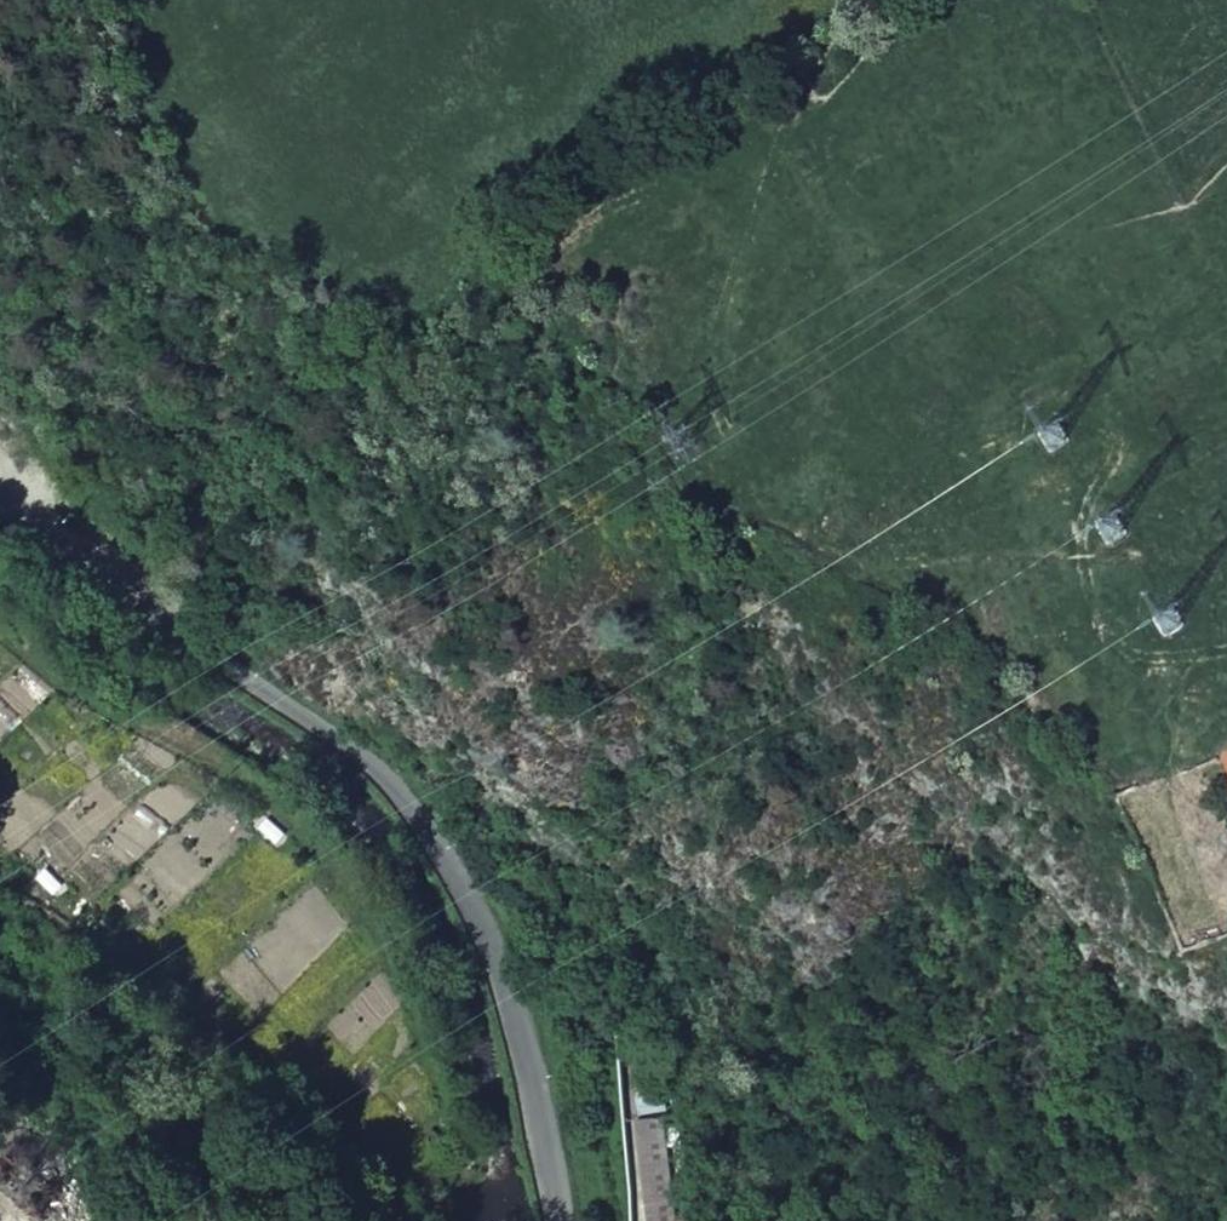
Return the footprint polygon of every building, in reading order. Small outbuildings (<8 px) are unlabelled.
[(638,1104),(650,1220),(676,1220),(663,1101),(638,1104)]
